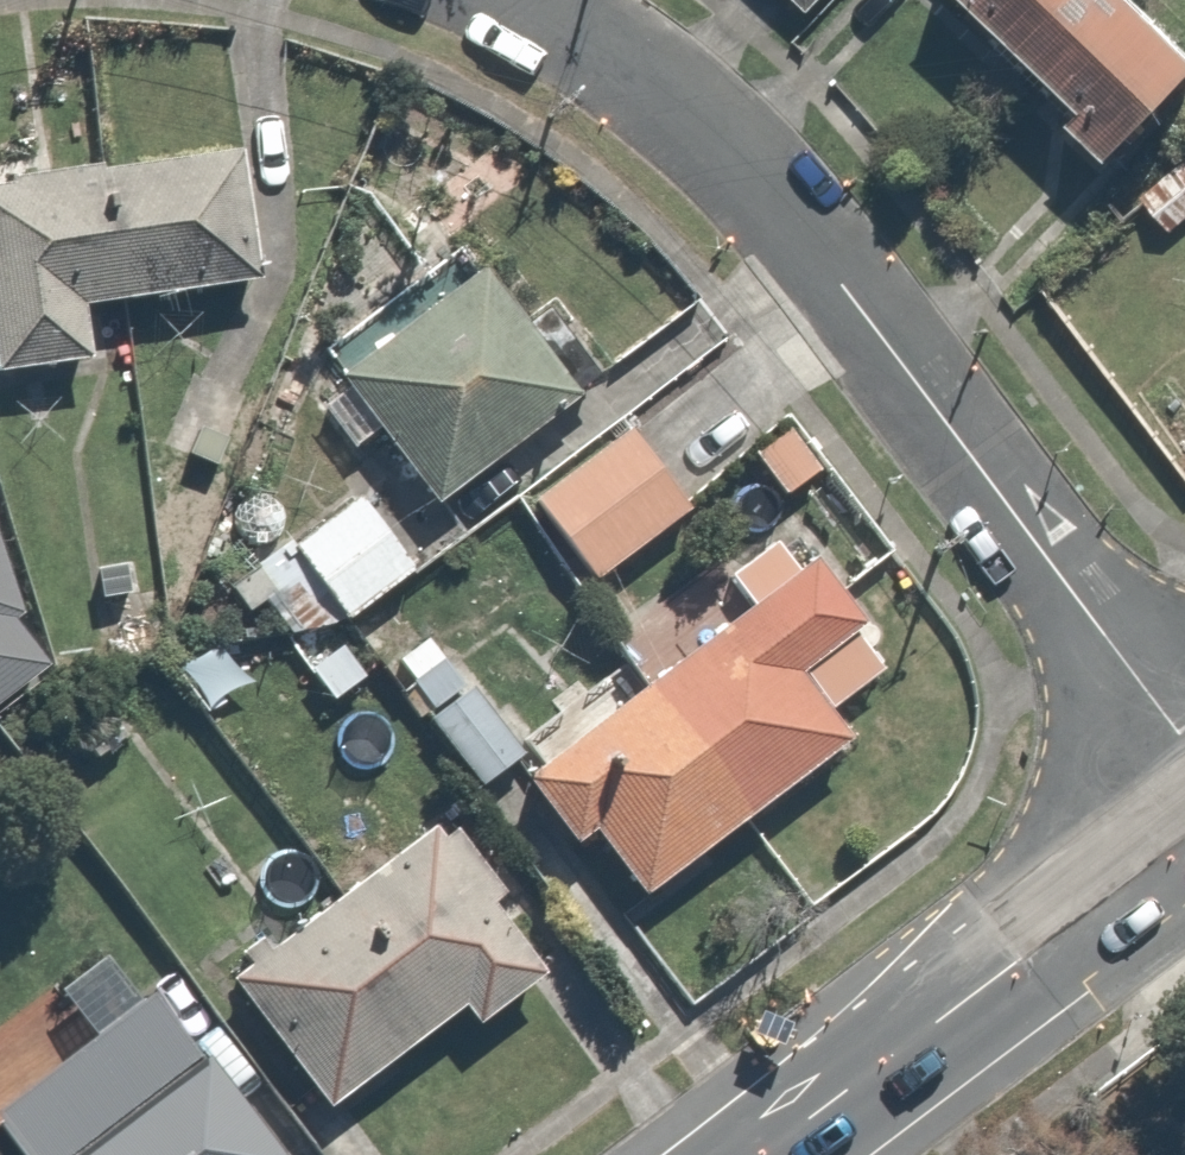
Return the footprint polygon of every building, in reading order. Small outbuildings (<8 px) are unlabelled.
[(1086,95),(1070,111),(1104,145),(1184,66),(1184,31),(1155,0),(993,0),(1086,95)] [(243,144),(107,165),(127,297),(264,276),(243,144)] [(95,357),(87,303),(127,297),(107,165),(0,181),(0,370),(95,357)] [(487,263),(342,374),(441,501),(585,391),(487,263)] [(228,438),(201,428),(191,452),(218,463),(228,438)] [(822,469),(793,428),(760,452),(790,493),(822,469)] [(635,429),(541,498),(599,577),(694,507),(635,429)] [(416,569),(365,497),(296,545),(347,614),(349,617),(416,569)] [(53,662),(17,619),(29,611),(0,529),(0,703),(53,662)] [(758,606),(650,688),(749,818),(857,737),(835,708),(887,668),(858,630),(870,621),(822,557),(804,570),(781,540),(735,575),(758,606)] [(347,614),(296,545),(294,541),(232,586),(251,611),(269,598),(292,630),(348,620),(347,614)] [(133,559),(99,566),(105,596),(139,590),(133,559)] [(401,658),(436,707),(466,686),(432,637),(401,658)] [(529,753),(476,688),(434,718),(485,785),(529,753)] [(601,829),(649,893),(749,818),(650,688),(531,777),(582,843),(601,829)] [(438,825),(346,894),(445,1024),(467,1008),(481,1026),(549,975),(494,901),(510,889),(461,826),(446,837),(438,825)] [(234,978),(334,1107),(445,1024),(346,894),(274,950),(264,937),(246,952),(254,963),(234,978)] [(0,1108),(0,1122),(26,1154),(289,1154),(160,987),(0,1108)]
